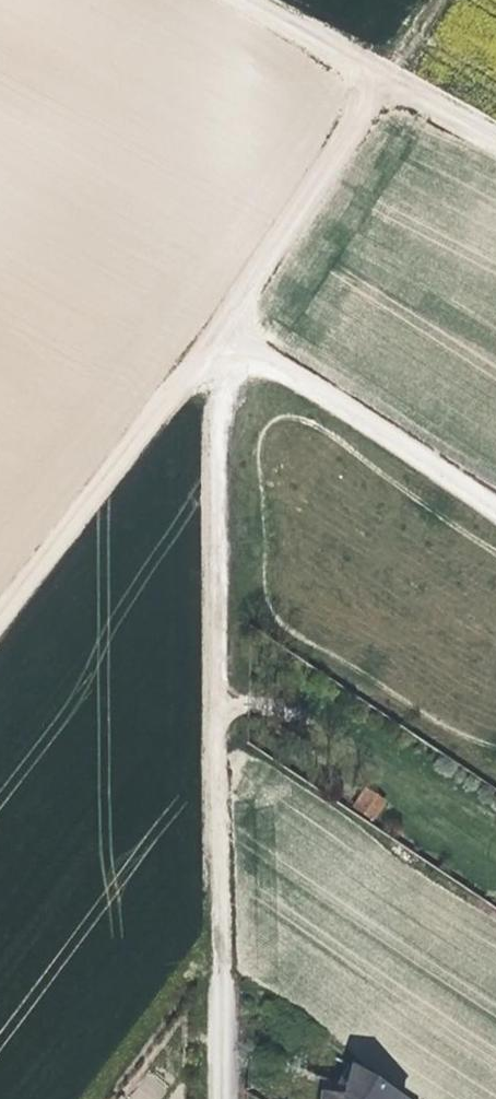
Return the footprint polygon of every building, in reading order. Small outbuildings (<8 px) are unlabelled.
[(362,787),(353,809),(376,819),(385,797),(362,787)] [(350,1068),(344,1065),(334,1081),(339,1085),(350,1068)] [(339,1085),(343,1088),(338,1095),(327,1093),(326,1098),(399,1098),(350,1068),(339,1085)]
